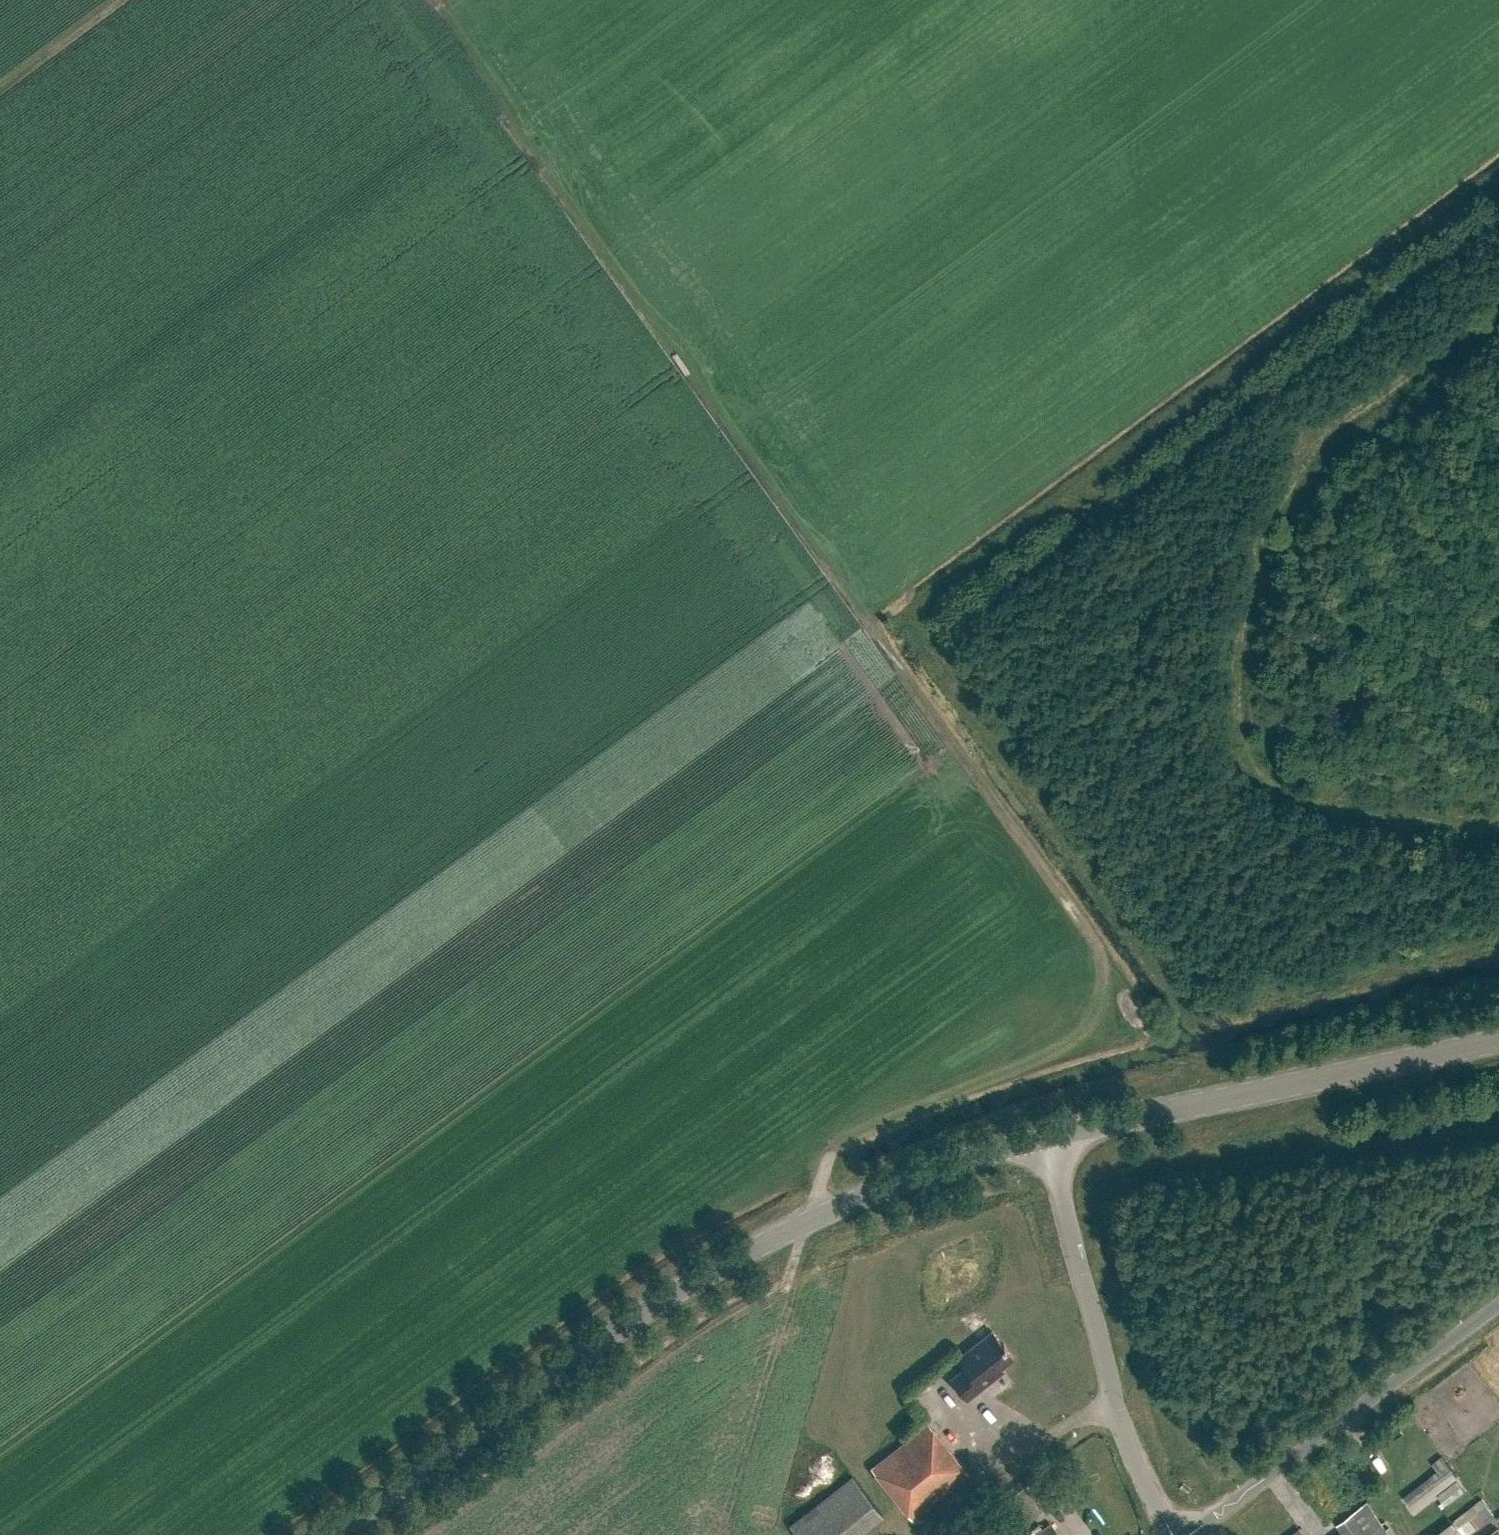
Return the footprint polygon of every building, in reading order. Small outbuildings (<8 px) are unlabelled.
[(1003,1370),(1000,1366),(1012,1357),(990,1330),(957,1357),(964,1367),(950,1379),(966,1399),(1003,1370)] [(906,1518),(969,1474),(932,1421),(869,1466),(906,1518)] [(1235,1459),(1244,1452),(1239,1445),(1230,1451),(1235,1459)] [(1438,1470),(1404,1497),(1409,1504),(1453,1470),(1442,1456),(1432,1463),(1438,1470)] [(788,1523),(798,1534),(857,1534),(884,1514),(852,1474),(788,1523)] [(1006,1498),(1024,1521),(1044,1506),(1027,1483),(1006,1498)] [(1367,1501),(1336,1522),(1342,1531),(1336,1534),(1390,1534),(1367,1501)] [(1486,1522),(1474,1505),(1434,1534),(1468,1534),(1486,1522)] [(1050,1523),(1033,1534),(1059,1534),(1050,1523)]
